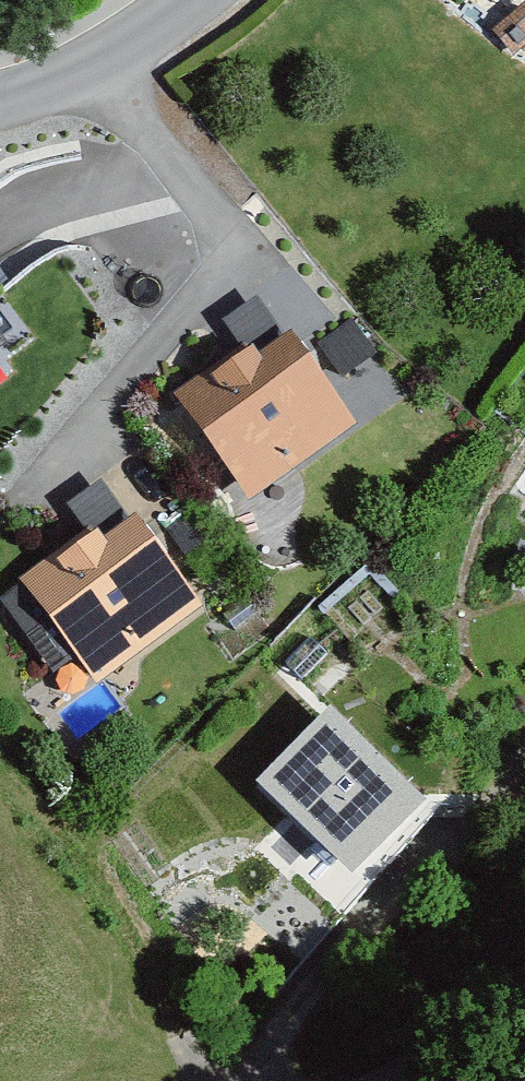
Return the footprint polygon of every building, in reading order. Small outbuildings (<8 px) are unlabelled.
[(521,12),(492,36),(510,57),(524,45),(524,16),(521,12)] [(30,336),(0,292),(0,356),(30,336)] [(281,344),(254,305),(222,327),(244,358),(178,404),(248,505),(352,432),(288,339),(281,344)] [(373,356),(350,322),(316,347),(340,380),(373,356)] [(99,486),(62,511),(83,542),(17,586),(22,592),(0,606),(0,608),(49,682),(72,667),(89,693),(202,618),(137,521),(127,527),(99,486)] [(386,844),(370,816),(312,849),(328,877),(386,844)]
